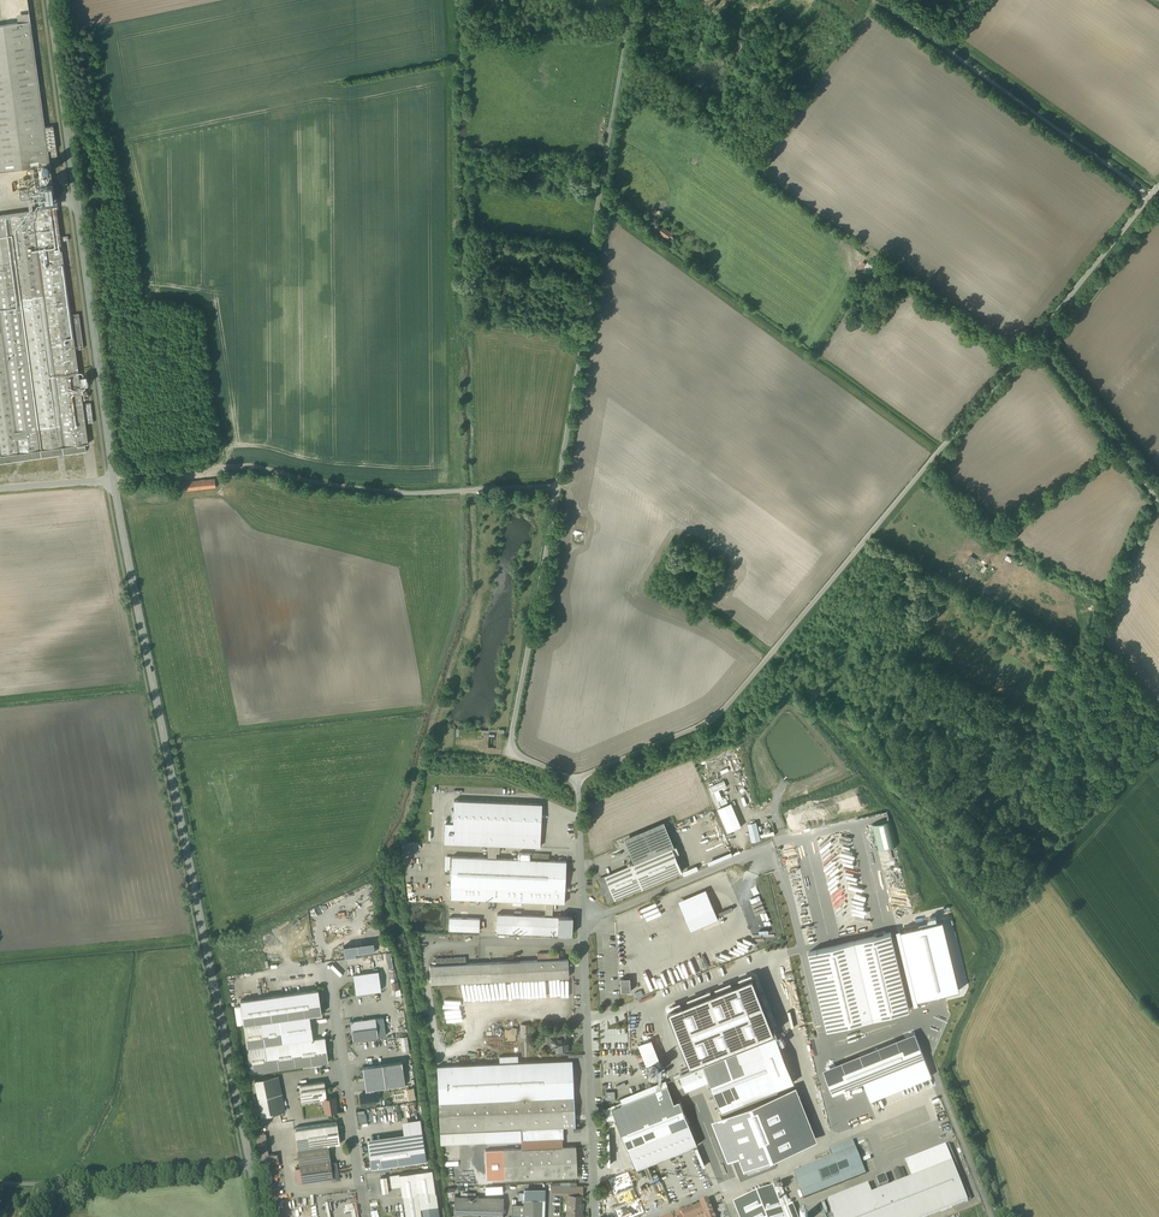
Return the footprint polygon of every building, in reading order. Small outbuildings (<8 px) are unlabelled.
[(0,27),(0,173),(51,165),(51,160),(59,157),(55,127),(47,128),(33,22),(32,22),(0,27)] [(61,456),(88,452),(87,445),(91,445),(88,424),(95,423),(92,403),(85,404),(84,387),(92,386),(90,377),(81,377),(78,351),(85,350),(80,314),(73,315),(66,269),(75,267),(72,243),(62,244),(56,208),(62,207),(59,185),(29,190),(32,211),(0,216),(0,464),(61,456)] [(216,478),(181,481),(182,491),(216,488),(216,478)] [(990,571),(974,559),(970,564),(986,576),(990,571)] [(550,624),(541,623),(540,629),(549,631),(550,624)] [(500,737),(491,736),(490,751),(499,751),(500,737)] [(446,824),(445,845),(488,846),(499,847),(540,848),(541,805),(453,802),(453,824),(446,824)] [(732,804),(718,810),(729,834),(742,828),(732,804)] [(625,841),(635,864),(675,847),(665,823),(625,841)] [(756,823),(747,825),(753,842),(761,840),(756,823)] [(499,847),(488,846),(488,858),(496,858),(496,854),(499,854),(499,847)] [(635,864),(608,876),(618,900),(686,872),(675,847),(635,864)] [(488,858),(453,857),(451,899),(547,903),(546,916),(498,914),(498,932),(573,935),(574,917),(553,916),(554,903),(566,904),(568,862),(550,861),(550,855),(525,854),(525,860),(496,858),(488,858)] [(604,888),(601,889),(604,896),(607,895),(610,903),(618,900),(608,876),(600,879),(604,888)] [(707,891),(679,902),(691,932),(719,921),(707,891)] [(481,919),(450,918),(450,930),(481,931),(481,919)] [(894,931),(808,952),(827,1029),(912,1008),(894,931)] [(373,942),(343,946),(345,955),(355,953),(355,954),(375,951),(373,942)] [(431,966),(432,984),(570,977),(569,959),(560,960),(560,953),(539,954),(539,961),(467,964),(467,957),(437,959),(437,965),(431,966)] [(378,971),(354,975),(356,993),(381,990),(378,971)] [(321,989),(243,1000),(252,1073),(330,1062),(329,1054),(330,1054),(330,1051),(328,1051),(327,1038),(285,1043),(282,1020),(324,1014),(321,989)] [(378,1019),(352,1022),(355,1040),(380,1037),(378,1019)] [(925,1058),(915,1034),(825,1070),(835,1094),(925,1058)] [(663,1065),(653,1041),(640,1046),(648,1066),(657,1063),(659,1064),(660,1067),(663,1065)] [(761,1044),(682,1075),(688,1090),(711,1081),(723,1111),(779,1089),(761,1044)] [(573,1060),(438,1066),(441,1144),(522,1141),(522,1149),(565,1147),(564,1128),(576,1127),(573,1060)] [(402,1062),(362,1067),(365,1091),(374,1090),(405,1086),(402,1062)] [(279,1076),(256,1081),(264,1117),(286,1112),(279,1076)] [(326,1081),(300,1085),(303,1103),(325,1100),(327,1113),(338,1111),(336,1098),(328,1099),(326,1081)] [(619,1124),(636,1169),(698,1145),(683,1105),(678,1108),(667,1081),(622,1100),(623,1103),(605,1110),(612,1127),(619,1124)] [(796,1087),(712,1120),(728,1160),(734,1158),(742,1177),(777,1163),(775,1157),(817,1140),(796,1087)] [(608,1092),(611,1099),(620,1096),(617,1088),(608,1092)] [(376,1104),(374,1090),(365,1091),(358,1092),(360,1106),(376,1104)] [(338,1122),(296,1128),(304,1182),(334,1178),(333,1174),(334,1174),(334,1170),(333,1170),(329,1146),(341,1144),(338,1122)] [(422,1134),(367,1141),(371,1170),(425,1163),(422,1134)] [(792,1166),(805,1199),(867,1174),(854,1142),(792,1166)] [(969,1202),(947,1146),(906,1162),(913,1179),(873,1194),(869,1185),(828,1201),(834,1216),(832,1216),(932,1216),(969,1202)] [(565,1147),(522,1149),(504,1150),(506,1179),(579,1176),(578,1147),(565,1147)] [(415,1173),(421,1216),(439,1216),(433,1171),(415,1173)] [(399,1175),(405,1216),(421,1216),(415,1173),(415,1172),(399,1175)] [(740,1216),(799,1216),(794,1205),(790,1207),(781,1184),(735,1202),(740,1216)] [(551,1195),(569,1195),(582,1196),(583,1195),(583,1187),(552,1186),(551,1195)] [(456,1196),(455,1216),(504,1216),(505,1198),(475,1197),(475,1193),(469,1193),(468,1197),(456,1196)] [(569,1195),(568,1216),(583,1216),(583,1203),(582,1203),(582,1196),(569,1195)] [(544,1200),(526,1200),(525,1206),(513,1205),(513,1216),(543,1216),(544,1200)] [(709,1201),(681,1212),(684,1216),(716,1216),(709,1201)]
